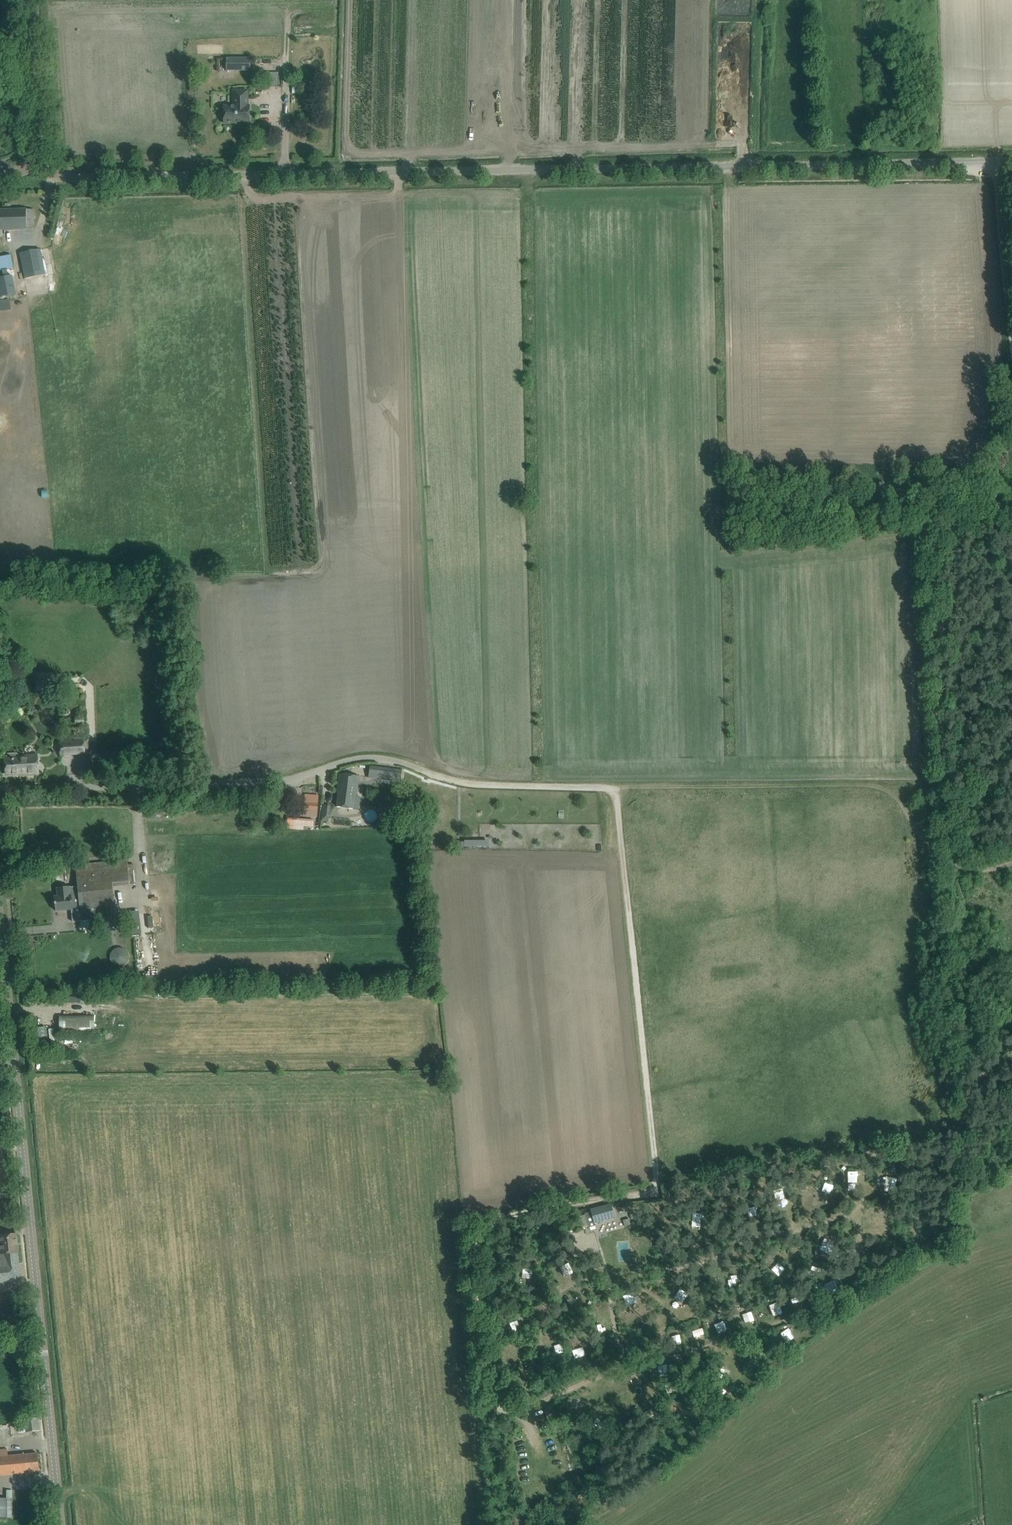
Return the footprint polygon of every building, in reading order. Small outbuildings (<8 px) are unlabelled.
[(250,70),(250,59),(227,59),(227,70),(250,70)] [(268,80),(268,86),(278,86),(278,75),(272,75),(272,80),(268,80)] [(224,123),(238,123),(238,121),(241,121),(241,125),(250,125),(250,106),(248,106),(248,91),(234,91),(234,101),(235,101),(235,106),(224,106),(224,112),(223,112),(221,114),(221,119),(223,120),(224,120),(224,123)] [(27,229),(27,226),(34,226),(34,209),(0,210),(0,230),(27,229)] [(41,249),(20,253),(25,278),(46,274),(41,249)] [(0,257),(0,270),(2,270),(7,269),(13,268),(10,254),(0,257)] [(2,270),(4,277),(0,278),(0,294),(0,297),(15,294),(16,294),(12,275),(11,275),(12,276),(8,276),(7,269),(2,270)] [(36,673),(35,691),(54,692),(54,673),(36,673)] [(60,743),(60,745),(61,755),(84,753),(84,741),(60,743)] [(6,754),(7,759),(5,759),(6,774),(39,772),(38,757),(18,758),(18,753),(17,752),(8,753),(6,754)] [(370,766),(368,778),(392,781),(393,775),(401,776),(402,769),(370,766)] [(339,793),(337,807),(347,808),(353,809),(359,810),(361,797),(356,796),(359,776),(350,775),(340,773),(337,793),(339,793)] [(305,799),(305,809),(306,809),(307,816),(313,816),(317,816),(318,809),(317,795),(312,795),(312,799),(305,799)] [(329,820),(331,805),(325,804),(323,819),(329,820)] [(85,864),(75,865),(77,887),(80,909),(111,905),(115,905),(113,887),(130,885),(127,860),(85,864)] [(58,896),(54,896),(56,911),(71,909),(73,922),(81,921),(81,920),(101,918),(101,919),(112,918),(111,905),(80,909),(77,887),(70,888),(70,886),(57,888),(58,896)] [(128,957),(128,956),(127,953),(125,950),(124,948),(121,947),(118,947),(114,948),(112,950),(110,952),(109,953),(109,957),(109,960),(110,961),(112,963),(114,965),(116,966),(118,966),(122,965),(124,964),(125,963),(127,960),(128,957)] [(98,1033),(98,1016),(62,1016),(62,1034),(98,1033)] [(886,1189),(898,1189),(898,1177),(886,1176),(886,1189)] [(803,1200),(812,1200),(812,1191),(803,1191),(803,1200)] [(593,1220),(613,1214),(609,1202),(582,1211),(588,1229),(595,1227),(593,1220)] [(6,1235),(0,1235),(0,1248),(1,1253),(0,1253),(0,1283),(11,1282),(21,1281),(18,1252),(16,1234),(6,1235)] [(771,1273),(781,1276),(784,1265),(775,1262),(771,1273)] [(565,1276),(574,1271),(570,1263),(561,1267),(565,1276)] [(737,1273),(729,1277),(732,1285),(741,1281),(737,1273)] [(658,1367),(660,1376),(668,1375),(667,1366),(658,1367)] [(553,1422),(549,1410),(544,1412),(548,1423),(553,1422)] [(37,1417),(27,1418),(25,1419),(26,1432),(39,1430),(37,1417)] [(0,1449),(0,1475),(39,1472),(38,1453),(8,1456),(7,1449),(0,1449)] [(7,1490),(7,1498),(0,1498),(0,1517),(12,1517),(12,1490),(7,1490)]
